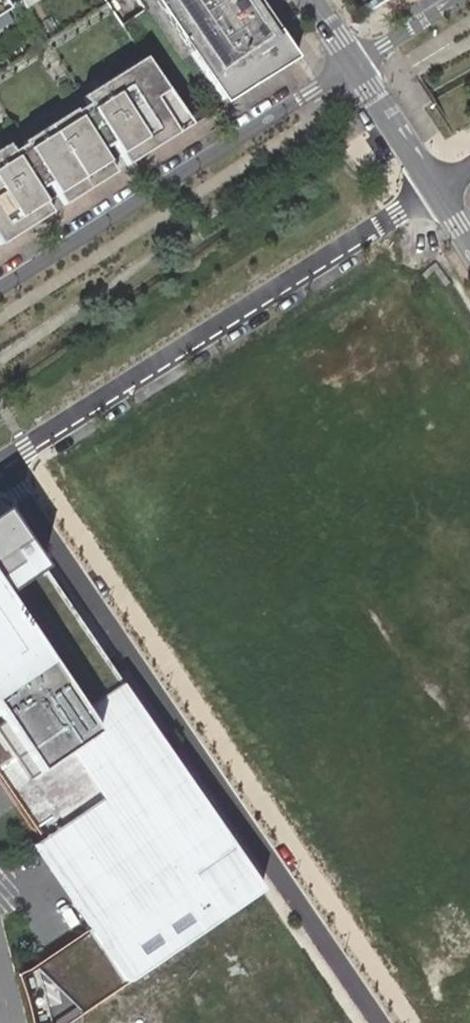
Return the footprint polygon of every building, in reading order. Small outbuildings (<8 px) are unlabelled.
[(23,0),(0,0),(0,14),(23,0)] [(157,13),(134,29),(199,126),(293,68),(247,0),(148,0),(157,13)] [(0,159),(0,248),(187,133),(145,69),(83,107),(88,115),(76,122),(74,120),(23,151),(20,147),(0,159)] [(99,661),(0,515),(0,790),(35,841),(28,849),(120,984),(254,893),(99,661)] [(294,933),(227,968),(257,1022),(295,1022),(297,1022),(342,1022),(294,933)]
